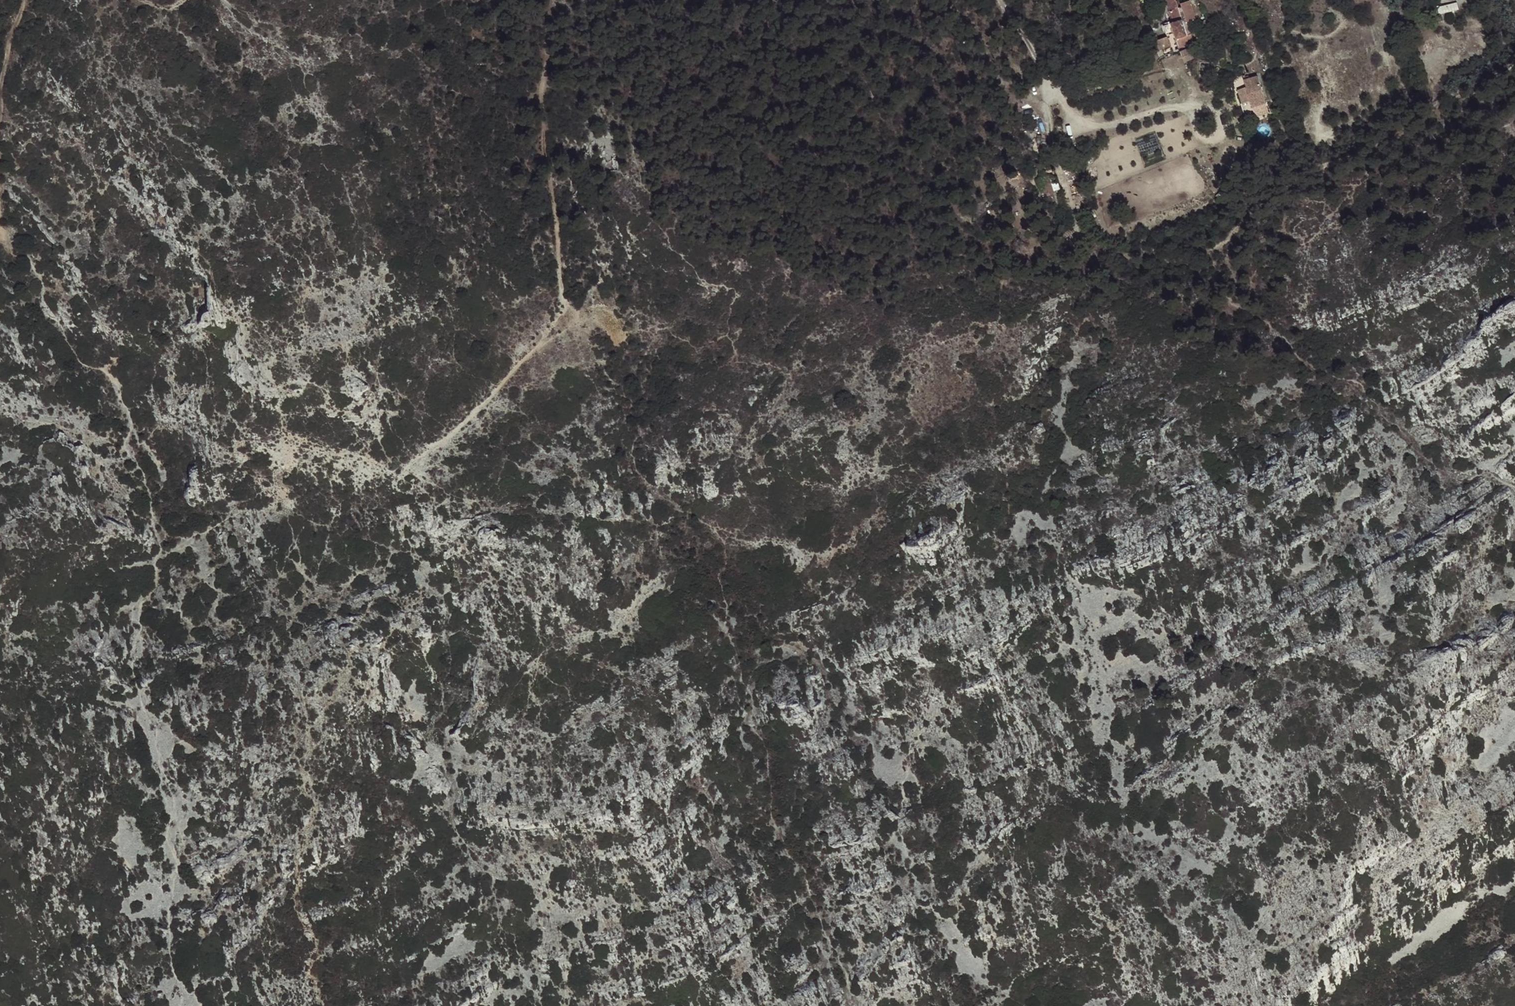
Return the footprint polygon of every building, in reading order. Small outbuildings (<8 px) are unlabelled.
[(1191,42),(1185,21),(1180,22),(1177,10),(1168,13),(1172,25),(1162,28),(1165,40),(1175,38),(1179,51),(1196,46),(1195,41),(1191,42)] [(1196,63),(1193,53),(1181,56),(1183,65),(1196,63)] [(1260,84),(1258,76),(1243,80),(1249,103),(1242,106),(1246,122),(1255,120),(1252,109),(1261,107),(1259,101),(1265,99),(1260,84)] [(1072,175),(1068,158),(1061,159),(1064,177),(1072,175)]
